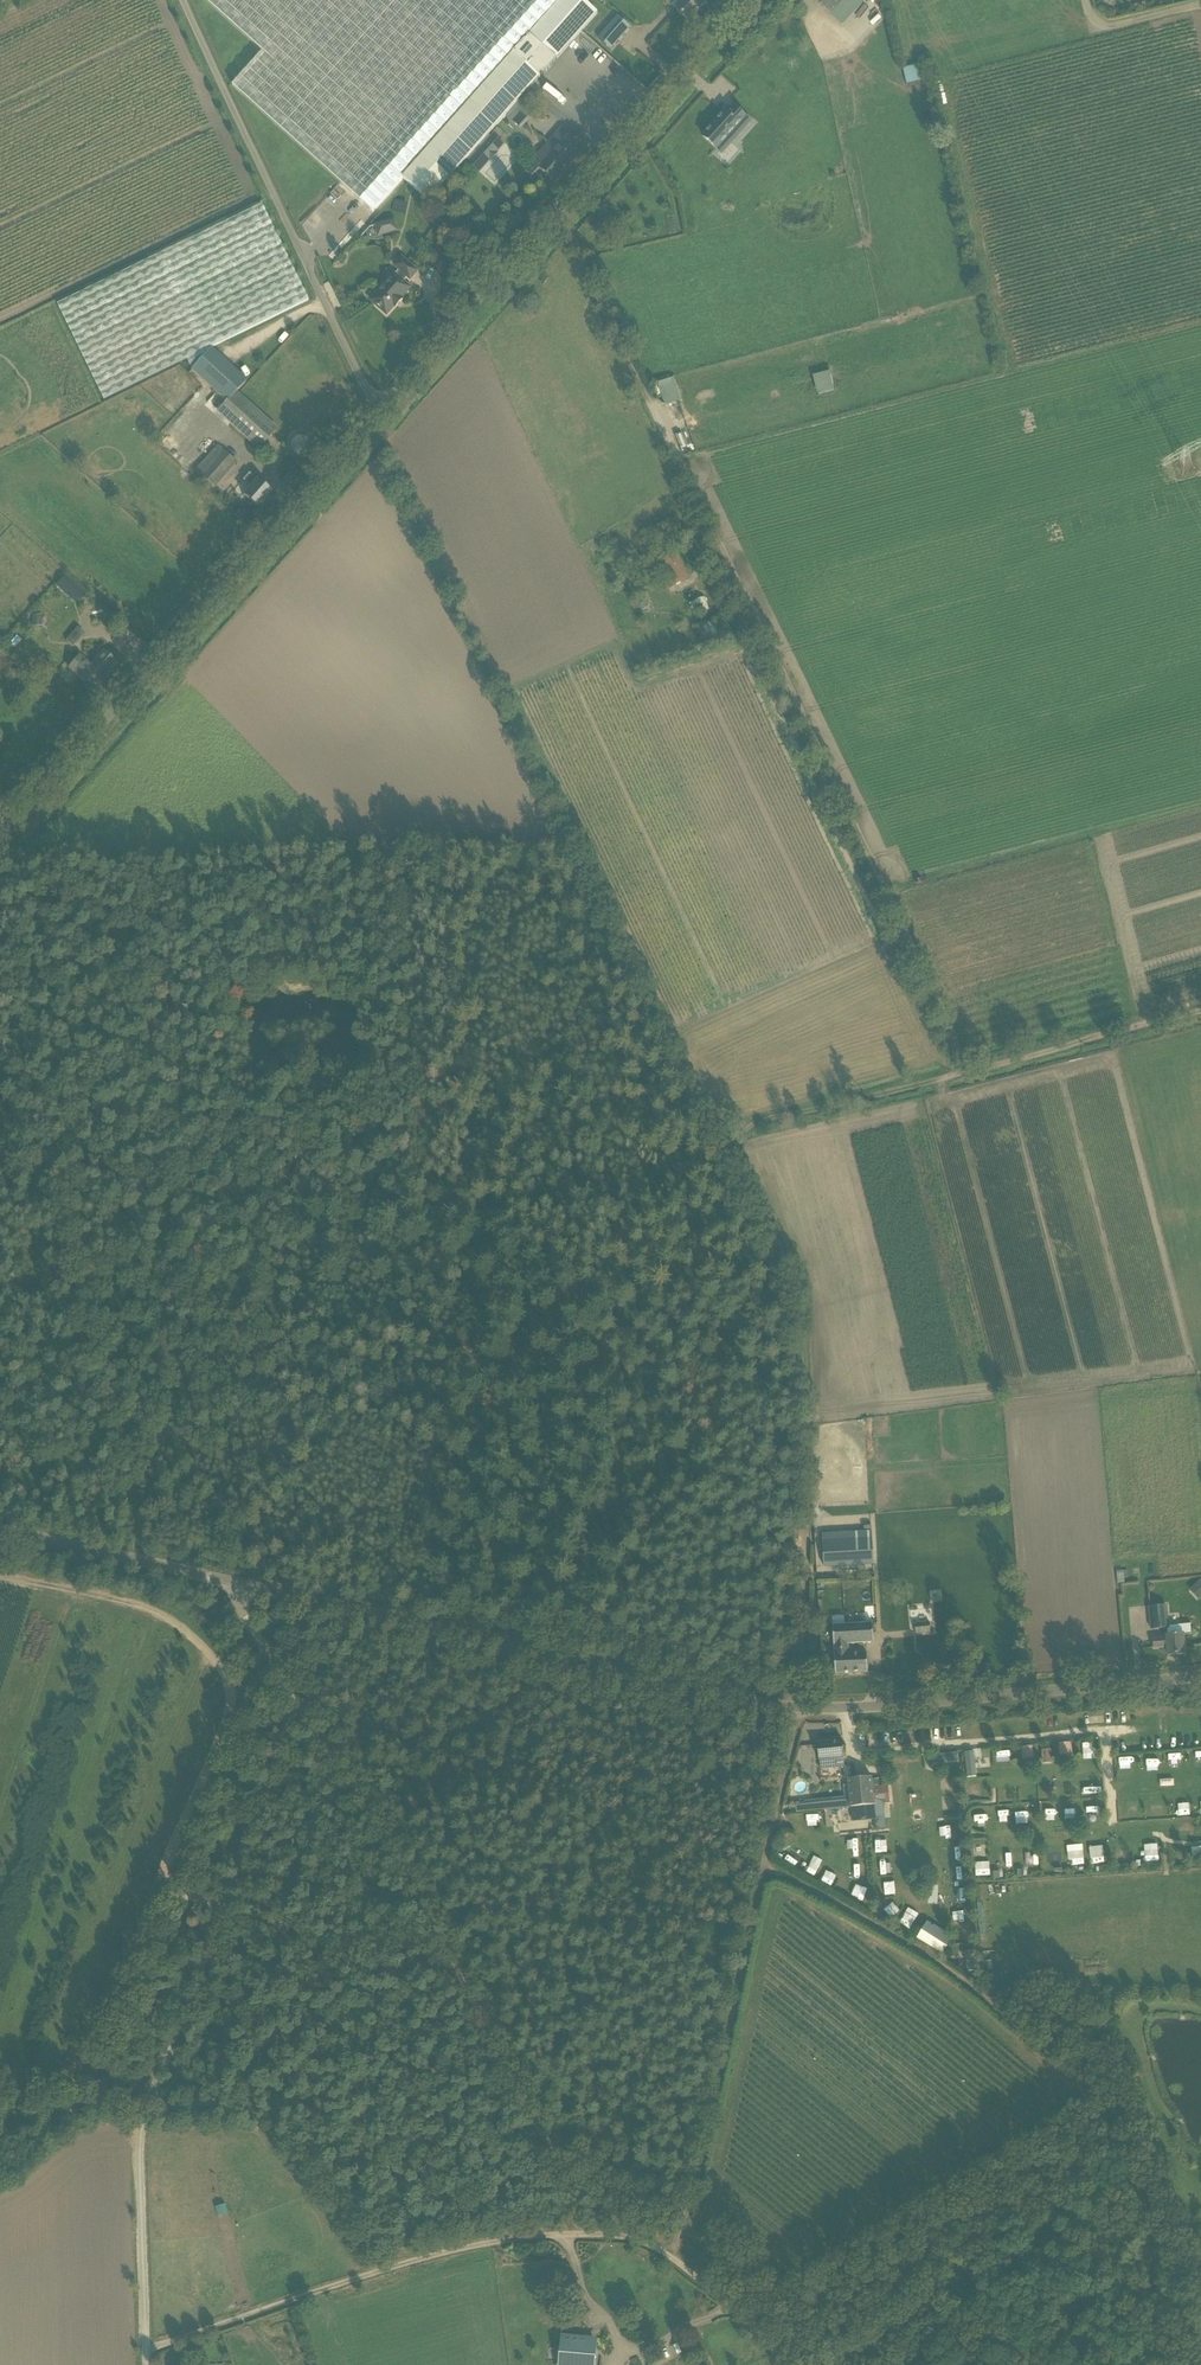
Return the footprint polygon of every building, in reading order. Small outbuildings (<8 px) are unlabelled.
[(513,53),(561,0),(205,0),(263,52),(233,86),(373,212),(394,187),(402,178),(513,53)] [(525,94),(512,82),(518,75),(532,87),(541,77),(539,76),(542,73),(544,75),(556,60),(597,14),(581,0),(561,0),(513,53),(402,178),(408,183),(430,202),(525,94)] [(705,5),(700,0),(673,0),(669,4),(689,22),(705,5)] [(832,15),(845,0),(815,0),(832,15)] [(616,18),(597,39),(610,51),(629,29),(616,18)] [(703,137),(717,149),(728,138),(732,142),(750,122),(734,108),(727,115),(725,113),(703,137)] [(520,126),(527,117),(517,110),(511,119),(520,126)] [(539,168),(555,182),(584,148),(561,127),(536,155),(543,162),(539,168)] [(480,173),(505,145),(492,134),(467,162),(480,173)] [(191,371),(211,349),(210,348),(308,301),(261,205),(56,305),(103,401),(186,360),(191,371)] [(361,220),(329,255),(335,260),(367,225),(361,220)] [(396,220),(375,225),(378,237),(399,232),(396,220)] [(395,274),(371,301),(387,315),(394,307),(396,308),(403,300),(402,298),(411,288),(404,282),(407,277),(410,280),(417,272),(402,258),(395,266),(400,270),(396,275),(395,274)] [(227,403),(235,394),(246,381),(211,349),(191,371),(226,402),(227,403)] [(832,379),(830,372),(813,376),(818,395),(835,391),(832,379)] [(657,383),(657,384),(661,397),(664,405),(665,407),(676,403),(672,392),(678,390),(674,378),(657,383)] [(227,403),(226,402),(218,411),(259,449),(276,431),(235,394),(227,403)] [(214,488),(237,463),(217,445),(194,470),(214,488)] [(257,508),(270,493),(249,474),(243,481),(251,488),(244,496),(257,508)] [(243,521),(249,515),(245,511),(241,511),(236,515),(243,521)] [(678,554),(652,566),(658,577),(662,575),(668,589),(689,580),(678,554)] [(56,586),(75,603),(85,592),(66,575),(56,586)] [(641,597),(636,600),(636,605),(639,609),(644,610),(648,607),(649,602),(646,598),(641,597)] [(698,610),(699,614),(701,613),(707,611),(710,610),(705,598),(695,601),(698,610)] [(76,643),(69,637),(66,640),(73,647),(76,643)] [(68,668),(92,689),(108,671),(110,672),(117,664),(103,651),(90,666),(79,655),(68,668)] [(879,1540),(878,1532),(843,1534),(823,1535),(824,1542),(823,1542),(824,1568),(874,1566),(873,1541),(879,1540)] [(1167,1607),(1149,1609),(1151,1630),(1169,1628),(1167,1607)] [(897,1621),(898,1630),(910,1629),(909,1620),(897,1621)] [(868,1672),(867,1653),(850,1654),(849,1645),(874,1644),(873,1623),(833,1625),(836,1674),(868,1672)] [(915,1624),(916,1634),(931,1632),(929,1623),(915,1624)] [(1166,1638),(1152,1639),(1153,1648),(1168,1647),(1168,1656),(1185,1654),(1183,1633),(1165,1635),(1166,1638)] [(829,1770),(846,1768),(843,1741),(817,1743),(820,1771),(829,1770)] [(1070,1743),(1057,1744),(1058,1756),(1071,1755),(1070,1743)] [(1032,1746),(1020,1747),(1021,1760),(1033,1759),(1032,1746)] [(1094,1757),(1094,1746),(1079,1747),(1079,1758),(1094,1757)] [(998,1760),(1009,1760),(1009,1750),(997,1750),(998,1760)] [(1051,1763),(1051,1750),(1043,1750),(1043,1764),(1051,1763)] [(974,1751),(965,1752),(967,1778),(976,1777),(974,1751)] [(958,1762),(957,1753),(932,1755),(933,1764),(958,1762)] [(1122,1764),(1124,1776),(1132,1775),(1130,1763),(1122,1764)] [(873,1787),(872,1776),(848,1779),(850,1798),(831,1800),(832,1810),(875,1806),(875,1804),(888,1803),(887,1785),(873,1787)] [(1176,1799),(1177,1816),(1190,1815),(1189,1799),(1176,1799)] [(813,1811),(824,1810),(823,1800),(812,1802),(813,1811)] [(1045,1821),(1056,1821),(1055,1805),(1045,1806),(1045,1821)] [(1086,1817),(1098,1817),(1097,1806),(1086,1806),(1086,1817)] [(1015,1812),(1016,1823),(1026,1822),(1026,1811),(1015,1812)] [(845,1850),(864,1850),(863,1837),(845,1838),(845,1850)] [(874,1841),(875,1852),(893,1851),(892,1839),(874,1841)] [(1145,1861),(1158,1861),(1157,1843),(1144,1844),(1145,1861)] [(794,1844),(784,1859),(795,1866),(805,1851),(794,1844)] [(1070,1864),(1084,1864),(1083,1845),(1070,1846),(1070,1864)] [(1104,1846),(1090,1846),(1090,1864),(1104,1864),(1104,1846)] [(1025,1847),(1025,1859),(1036,1859),(1036,1847),(1025,1847)] [(1062,1866),(1061,1848),(1048,1849),(1049,1867),(1062,1866)] [(1116,1861),(1127,1860),(1126,1850),(1115,1851),(1116,1861)] [(1013,1865),(1012,1854),(1001,1854),(1001,1865),(1013,1865)] [(876,1862),(877,1874),(895,1873),(894,1860),(876,1862)] [(990,1875),(989,1862),(974,1862),(975,1876),(990,1875)] [(865,1873),(866,1864),(855,1863),(854,1873),(865,1873)] [(964,1878),(964,1866),(947,1867),(947,1879),(964,1878)] [(820,1880),(832,1886),(837,1876),(825,1871),(820,1880)] [(851,1882),(847,1893),(863,1899),(867,1888),(851,1882)] [(889,1903),(895,1911),(904,1904),(898,1897),(889,1903)] [(910,1929),(918,1913),(908,1908),(900,1924),(910,1929)] [(950,1909),(947,1920),(964,1925),(967,1915),(950,1909)] [(917,1938),(943,1955),(952,1940),(927,1923),(917,1938)] [(782,2278),(777,2282),(781,2288),(787,2283),(782,2278)] [(557,2289),(561,2298),(576,2292),(573,2283),(557,2289)] [(562,2346),(561,2361),(561,2364),(593,2364),(595,2340),(563,2338),(562,2346)]
